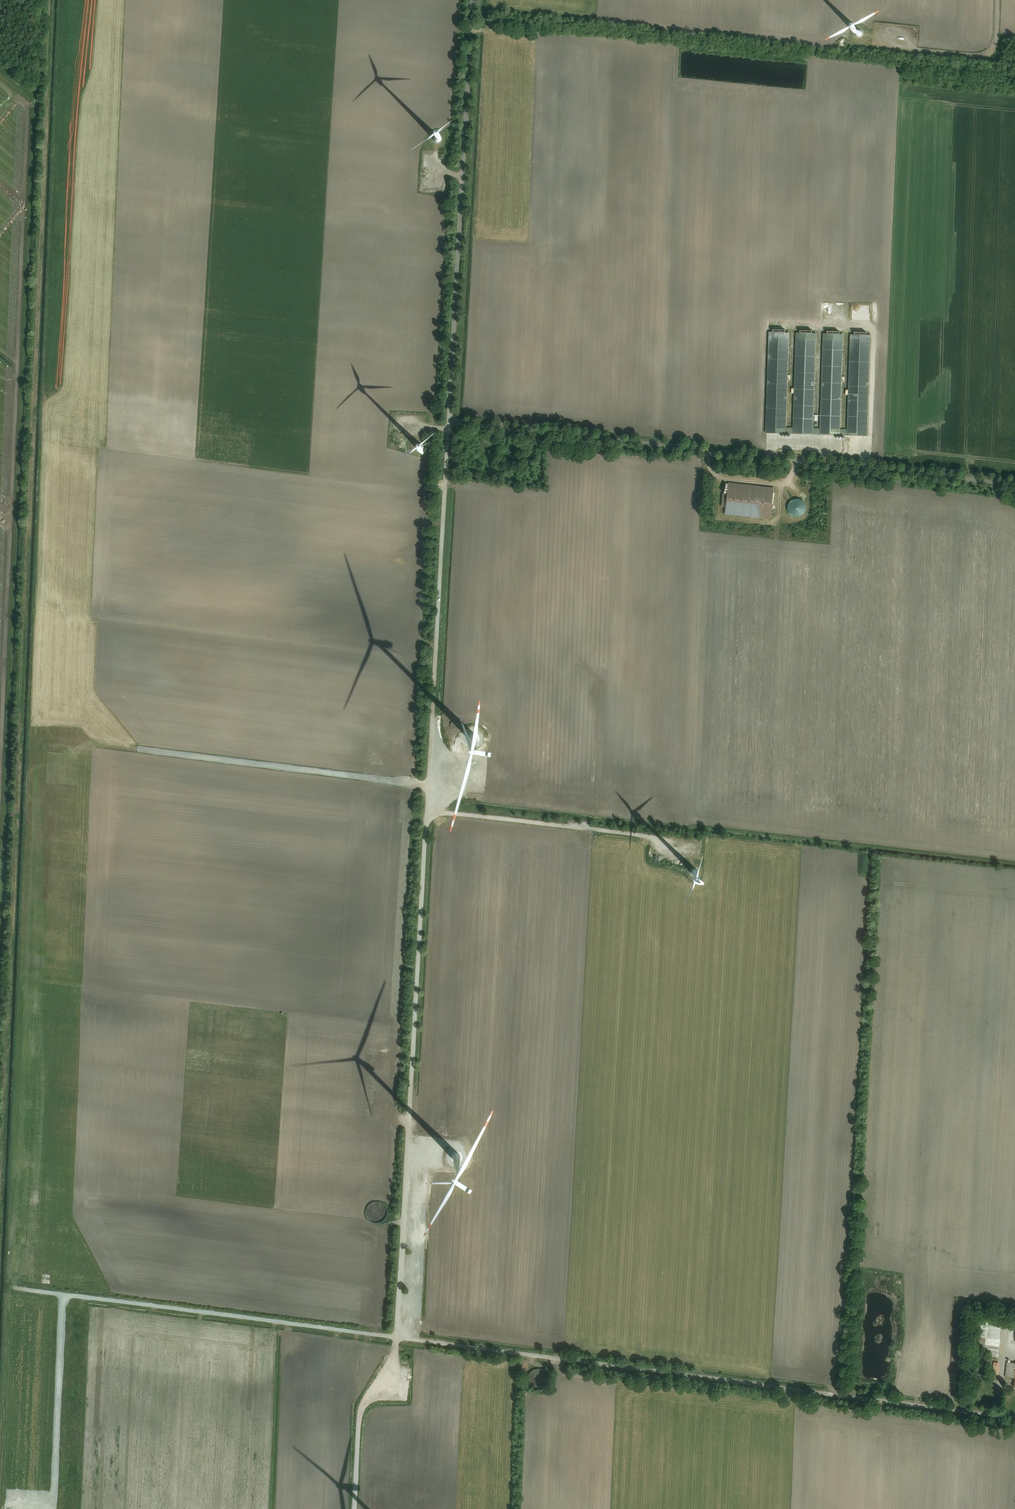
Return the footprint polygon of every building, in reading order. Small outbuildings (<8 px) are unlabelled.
[(766,430),(787,430),(790,329),(769,329),(766,430)] [(814,430),(817,331),(797,330),(794,429),(814,430)] [(819,434),(840,435),(843,334),(822,333),(819,434)] [(867,434),(870,335),(850,335),(847,434),(867,434)] [(773,488),(728,484),(725,515),(771,519),(773,488)] [(790,501),(789,504),(788,507),(789,510),(790,513),(793,515),(795,516),(799,516),(801,515),(804,513),(806,511),(806,508),(806,505),(805,503),(804,500),(801,499),(798,498),(795,498),(792,499),(790,501)] [(981,1354),(998,1356),(1000,1338),(999,1338),(1000,1328),(985,1326),(981,1354)] [(1007,1363),(1005,1377),(1014,1378),(1013,1387),(1014,1387),(1014,1364),(1007,1363)] [(528,1377),(528,1380),(530,1383),(532,1386),(536,1387),(539,1387),(542,1386),(545,1384),(547,1382),(548,1378),(548,1375),(547,1372),(545,1369),(542,1368),(539,1367),(535,1367),(532,1369),(530,1371),(528,1374),(528,1377)]
